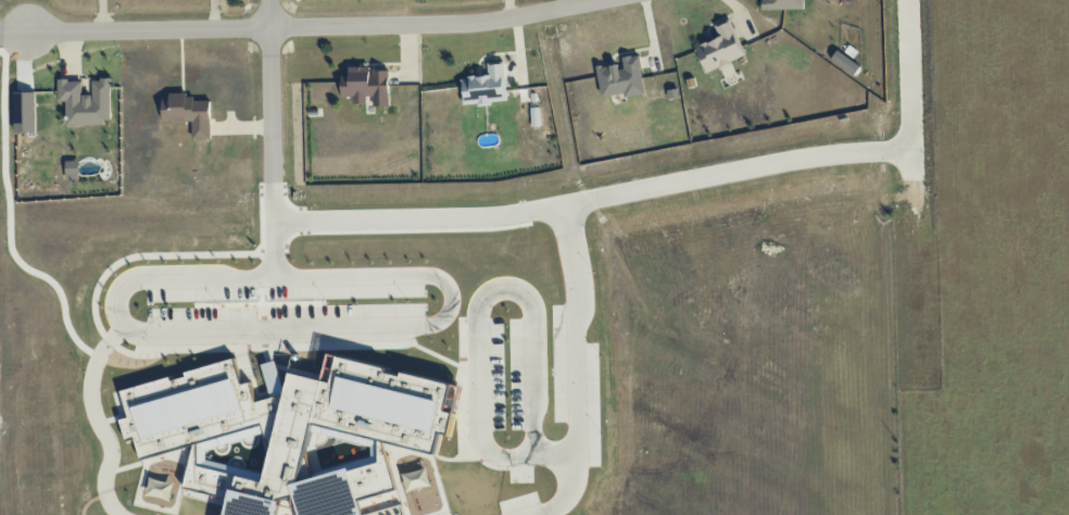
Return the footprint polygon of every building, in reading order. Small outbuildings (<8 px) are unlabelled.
[(762,9),(803,10),(803,0),(762,0),(762,9)] [(746,56),(730,18),(714,25),(719,37),(695,48),(706,73),(746,56)] [(596,68),(601,97),(623,94),(624,98),(646,94),(639,55),(621,58),(621,63),(596,68)] [(504,62),(488,63),(488,76),(462,77),(463,105),(507,102),(504,62)] [(342,97),(354,97),(353,103),(370,103),(370,106),(389,106),(389,68),(349,68),(349,75),(342,75),(342,97)] [(66,125),(111,124),(111,79),(93,79),(93,95),(82,95),(82,79),(58,80),(59,102),(66,101),(66,125)] [(163,123),(192,123),(192,139),(211,138),(210,99),(187,100),(187,94),(162,94),(163,123)]
